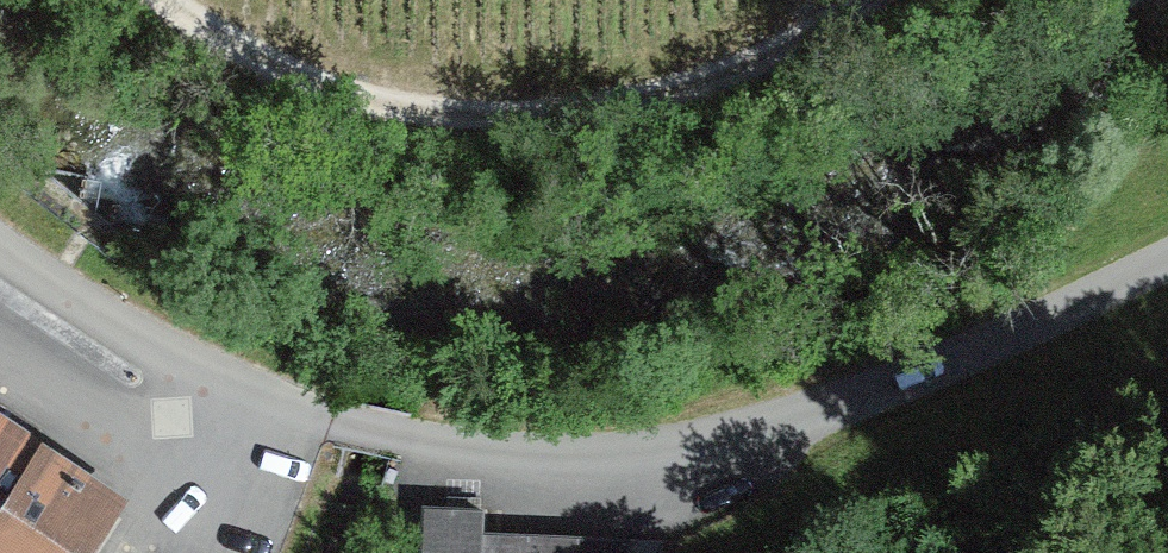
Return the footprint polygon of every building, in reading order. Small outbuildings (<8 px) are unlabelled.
[(0,430),(0,552),(89,552),(119,509),(0,430)] [(428,511),(426,552),(659,552),(659,545),(474,536),(476,513),(428,511)]
